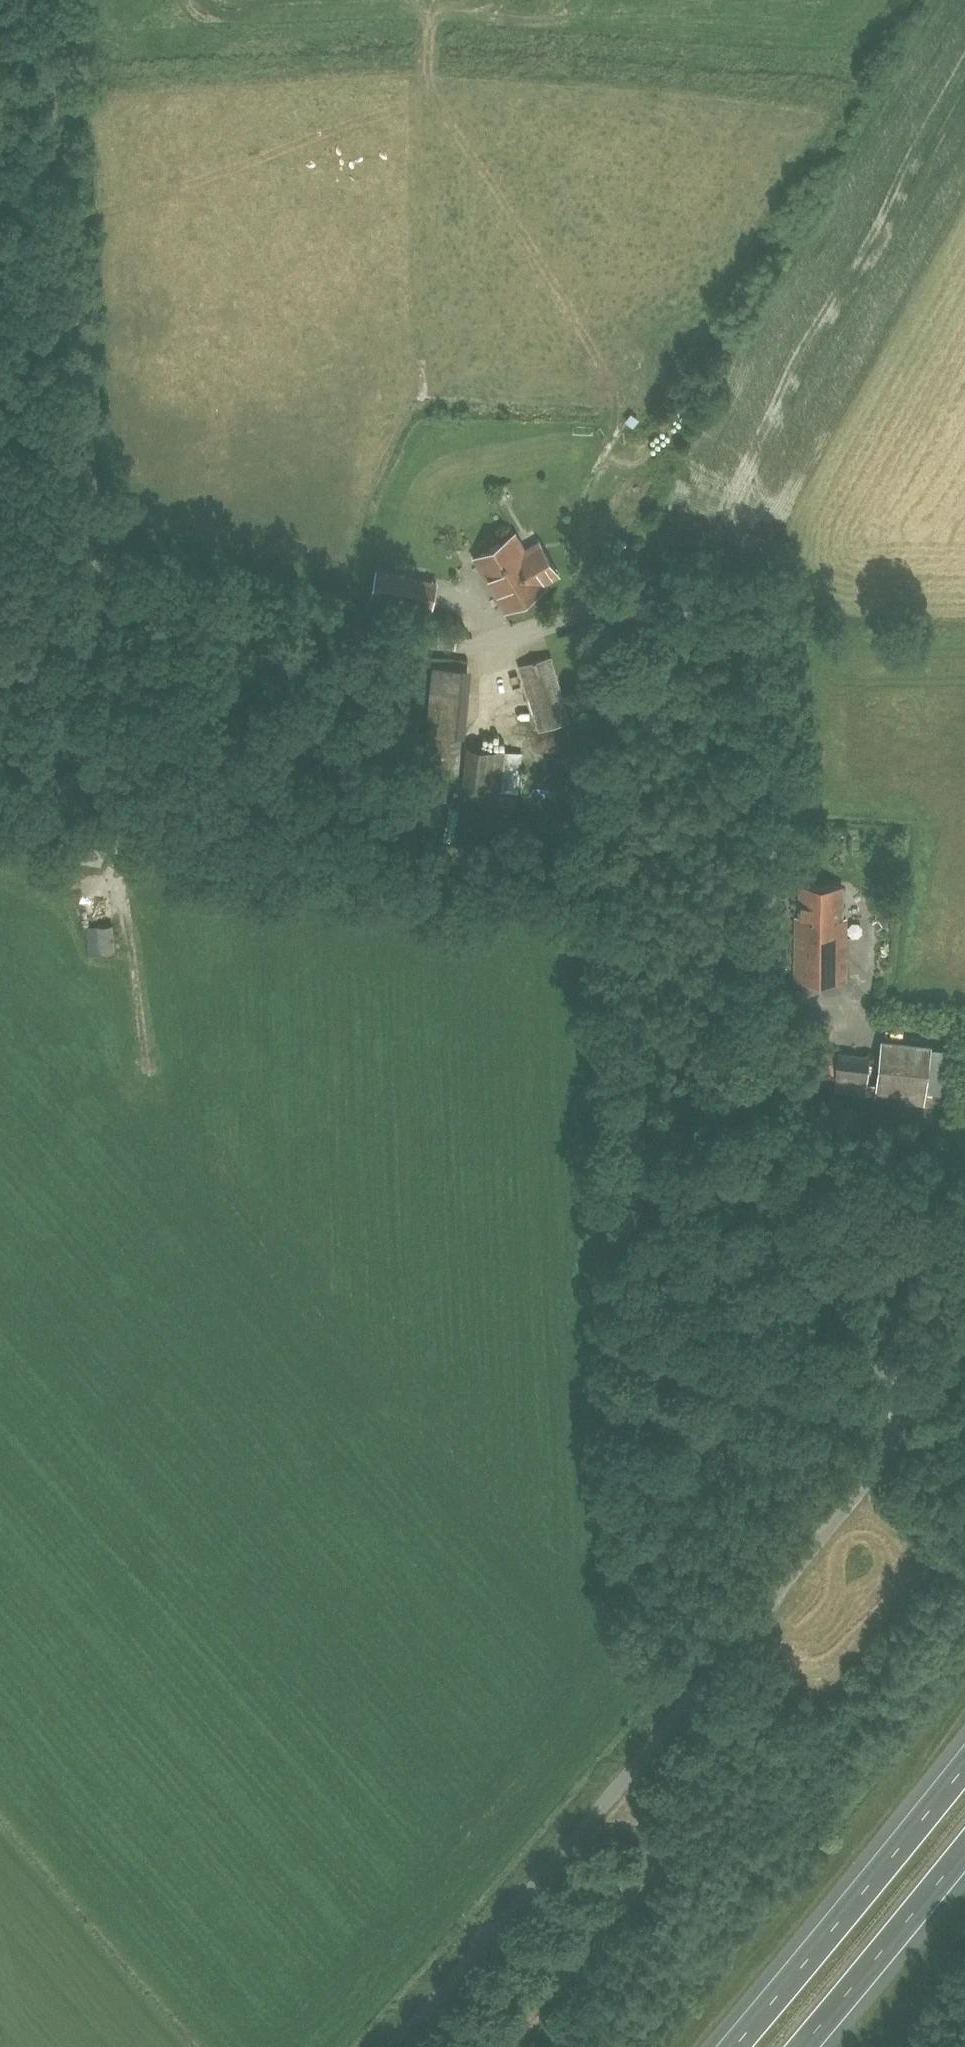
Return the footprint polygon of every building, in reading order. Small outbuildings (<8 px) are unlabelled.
[(524,551),(514,534),(475,557),(506,609),(545,586),(542,582),(557,574),(539,543),(524,551)] [(436,583),(377,572),(372,595),(431,606),(436,583)] [(520,665),(540,731),(570,721),(550,656),(520,665)] [(433,665),(427,733),(462,736),(468,668),(433,665)] [(465,787),(517,792),(521,751),(469,746),(465,787)] [(78,843),(75,859),(98,864),(101,848),(78,843)] [(842,883),(800,882),(799,914),(795,914),(795,978),(845,979),(845,923),(842,923),(842,883)] [(83,924),(84,954),(111,952),(110,923),(83,924)] [(924,1105),(931,1048),(932,1043),(881,1038),(874,1099),(924,1105)] [(835,1080),(866,1084),(869,1056),(839,1053),(835,1080)]
